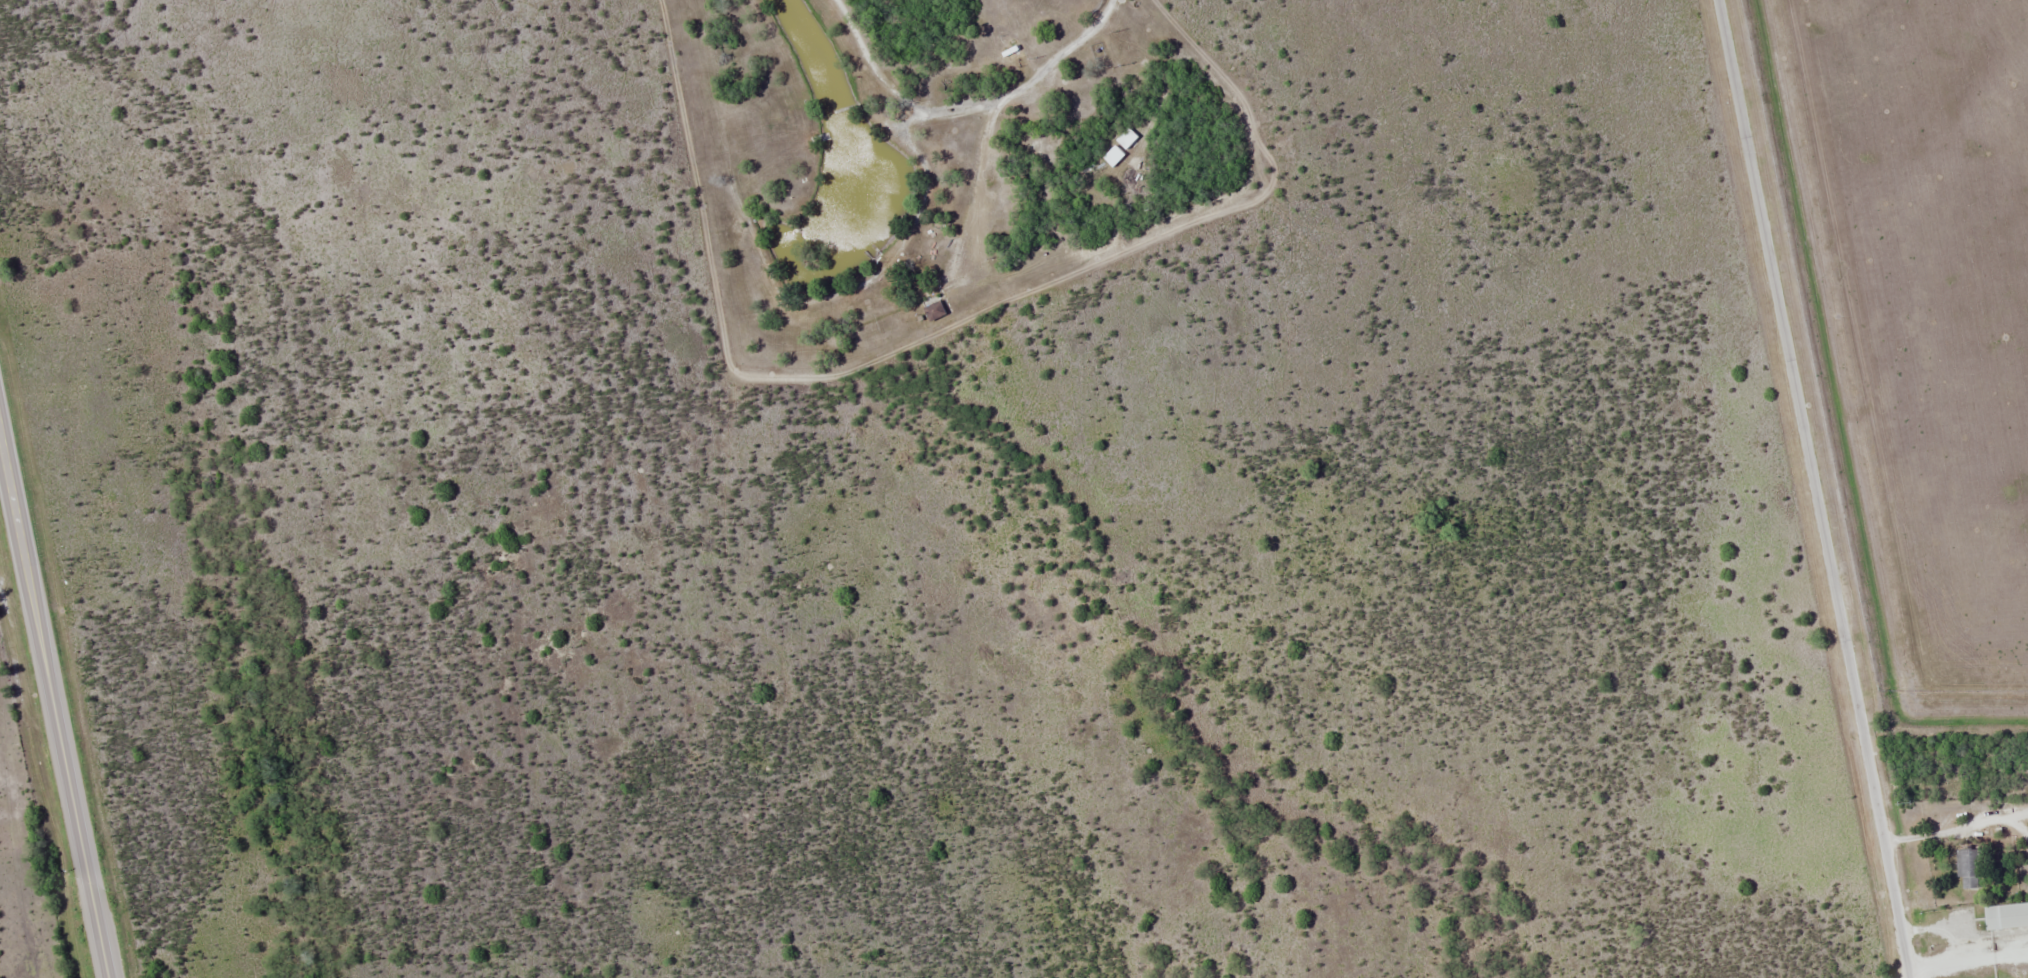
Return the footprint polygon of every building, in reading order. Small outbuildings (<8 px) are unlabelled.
[(1126,150),(1138,136),(1127,127),(1115,141),(1126,150)] [(1112,167),(1124,154),(1113,144),(1101,157),(1112,167)] [(933,322),(950,312),(942,298),(925,308),(933,322)] [(1956,877),(1962,877),(1962,888),(1983,888),(1983,849),(1956,849),(1956,877)] [(1984,929),(2027,926),(2027,902),(1982,906),(1984,929)]
